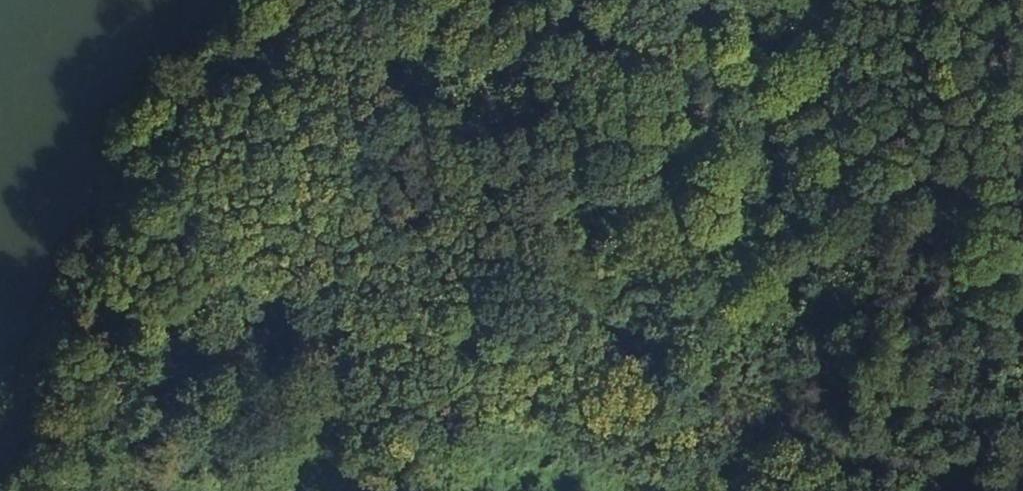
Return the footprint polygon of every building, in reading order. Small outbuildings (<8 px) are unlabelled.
[(598,103),(595,105),(594,109),(595,112),(597,114),(600,115),(603,115),(606,113),(608,110),(608,107),(607,104),(604,102),(602,101),(598,103)]
